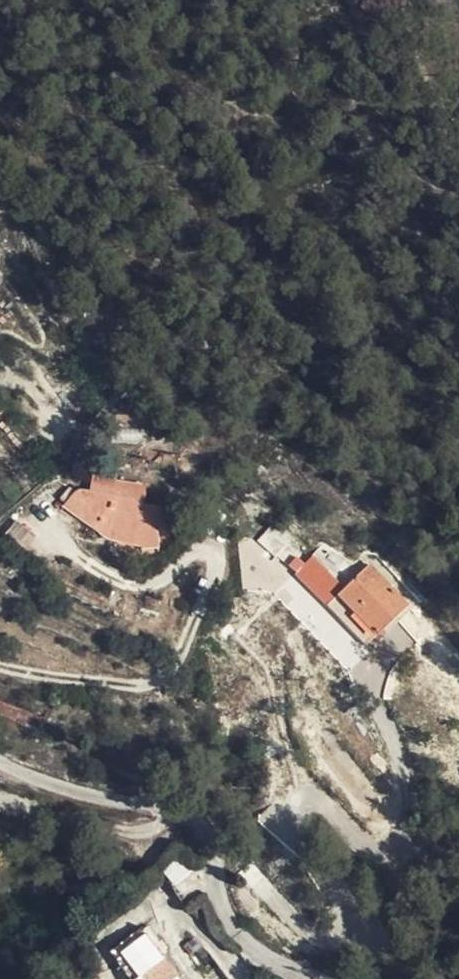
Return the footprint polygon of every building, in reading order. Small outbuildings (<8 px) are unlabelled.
[(65,484),(48,505),(135,550),(152,546),(148,530),(163,522),(150,500),(129,498),(126,481),(134,480),(134,472),(81,468),(79,489),(65,484)] [(284,539),(276,546),(365,627),(405,581),(361,541),(352,552),(311,524),(292,546),(284,539)] [(178,971),(145,931),(120,951),(139,974),(134,978),(169,978),(178,971)]
